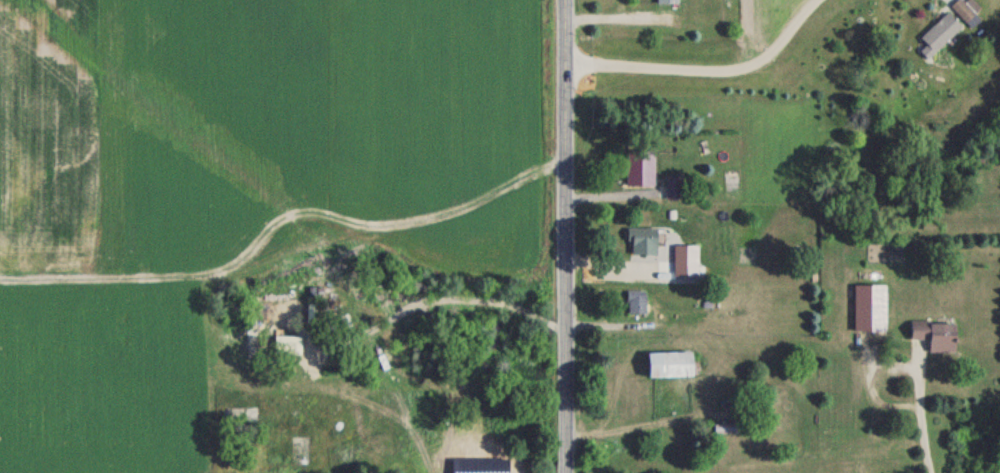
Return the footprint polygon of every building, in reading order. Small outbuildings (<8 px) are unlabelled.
[(984,9),(975,0),(970,0),(966,3),(963,0),(960,0),(952,7),(968,24),(984,9)] [(922,39),(928,45),(921,52),(929,61),(964,27),(950,12),(922,39)] [(657,150),(629,150),(629,187),(657,187),(657,150)] [(630,248),(660,248),(660,229),(630,229),(630,248)] [(857,332),(888,332),(888,285),(857,285),(857,332)] [(648,315),(648,287),(631,287),(631,315),(648,315)] [(958,323),(914,323),(914,340),(931,340),(931,352),(958,352),(958,323)] [(650,353),(650,378),(695,377),(695,353),(650,353)] [(454,472),(513,472),(513,459),(454,459),(454,472)]
